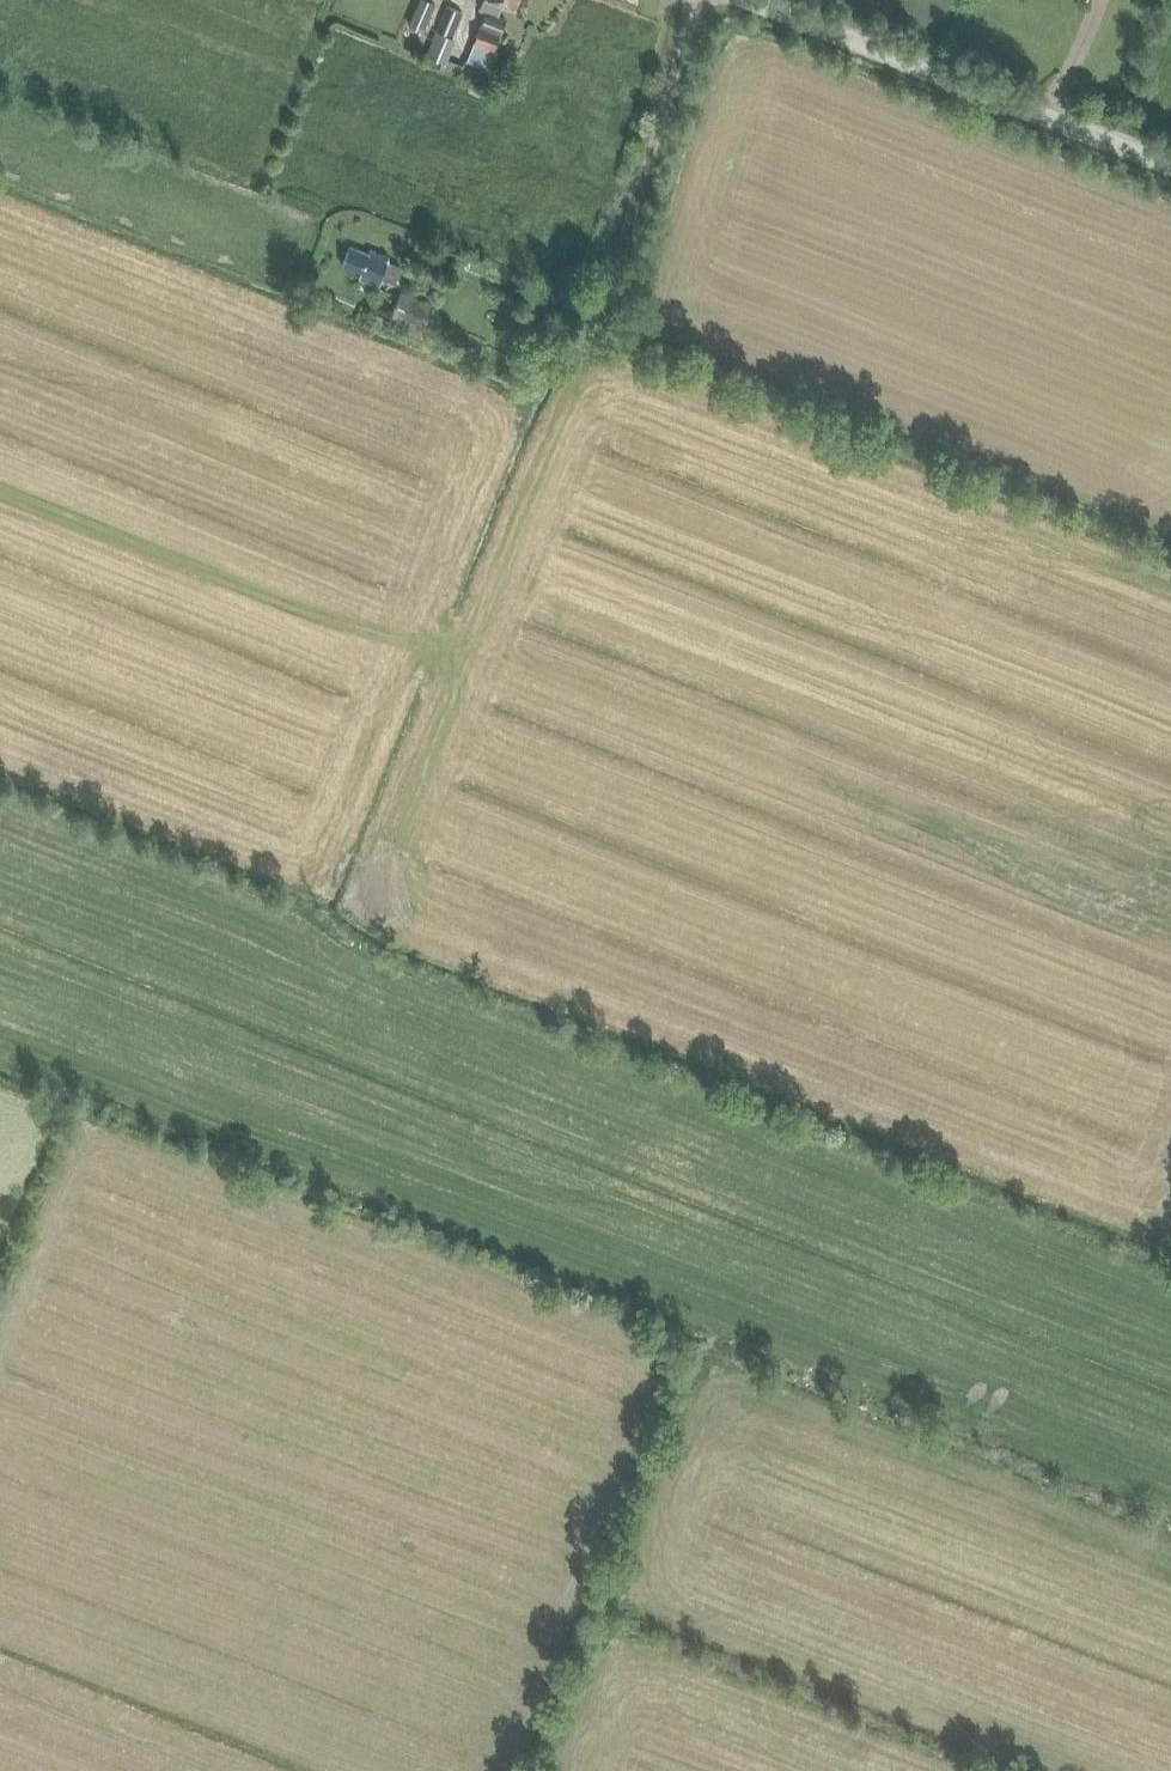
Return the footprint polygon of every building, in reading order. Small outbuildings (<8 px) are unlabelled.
[(435,3),(428,0),(418,0),(408,24),(424,31),(435,3)] [(486,12),(497,17),(502,5),(514,9),(517,0),(484,0),(480,10),(486,12)] [(447,6),(426,56),(445,64),(455,39),(451,37),(461,12),(447,6)] [(474,43),(493,51),(500,33),(499,33),(504,19),(497,17),(486,12),(474,43)] [(342,266),(361,273),(359,277),(378,285),(381,277),(394,282),(399,267),(387,262),(388,258),(369,250),(368,254),(349,247),(342,266)] [(420,333),(423,325),(431,305),(400,293),(389,321),(420,333)] [(516,371),(504,366),(499,376),(511,381),(516,371)]
